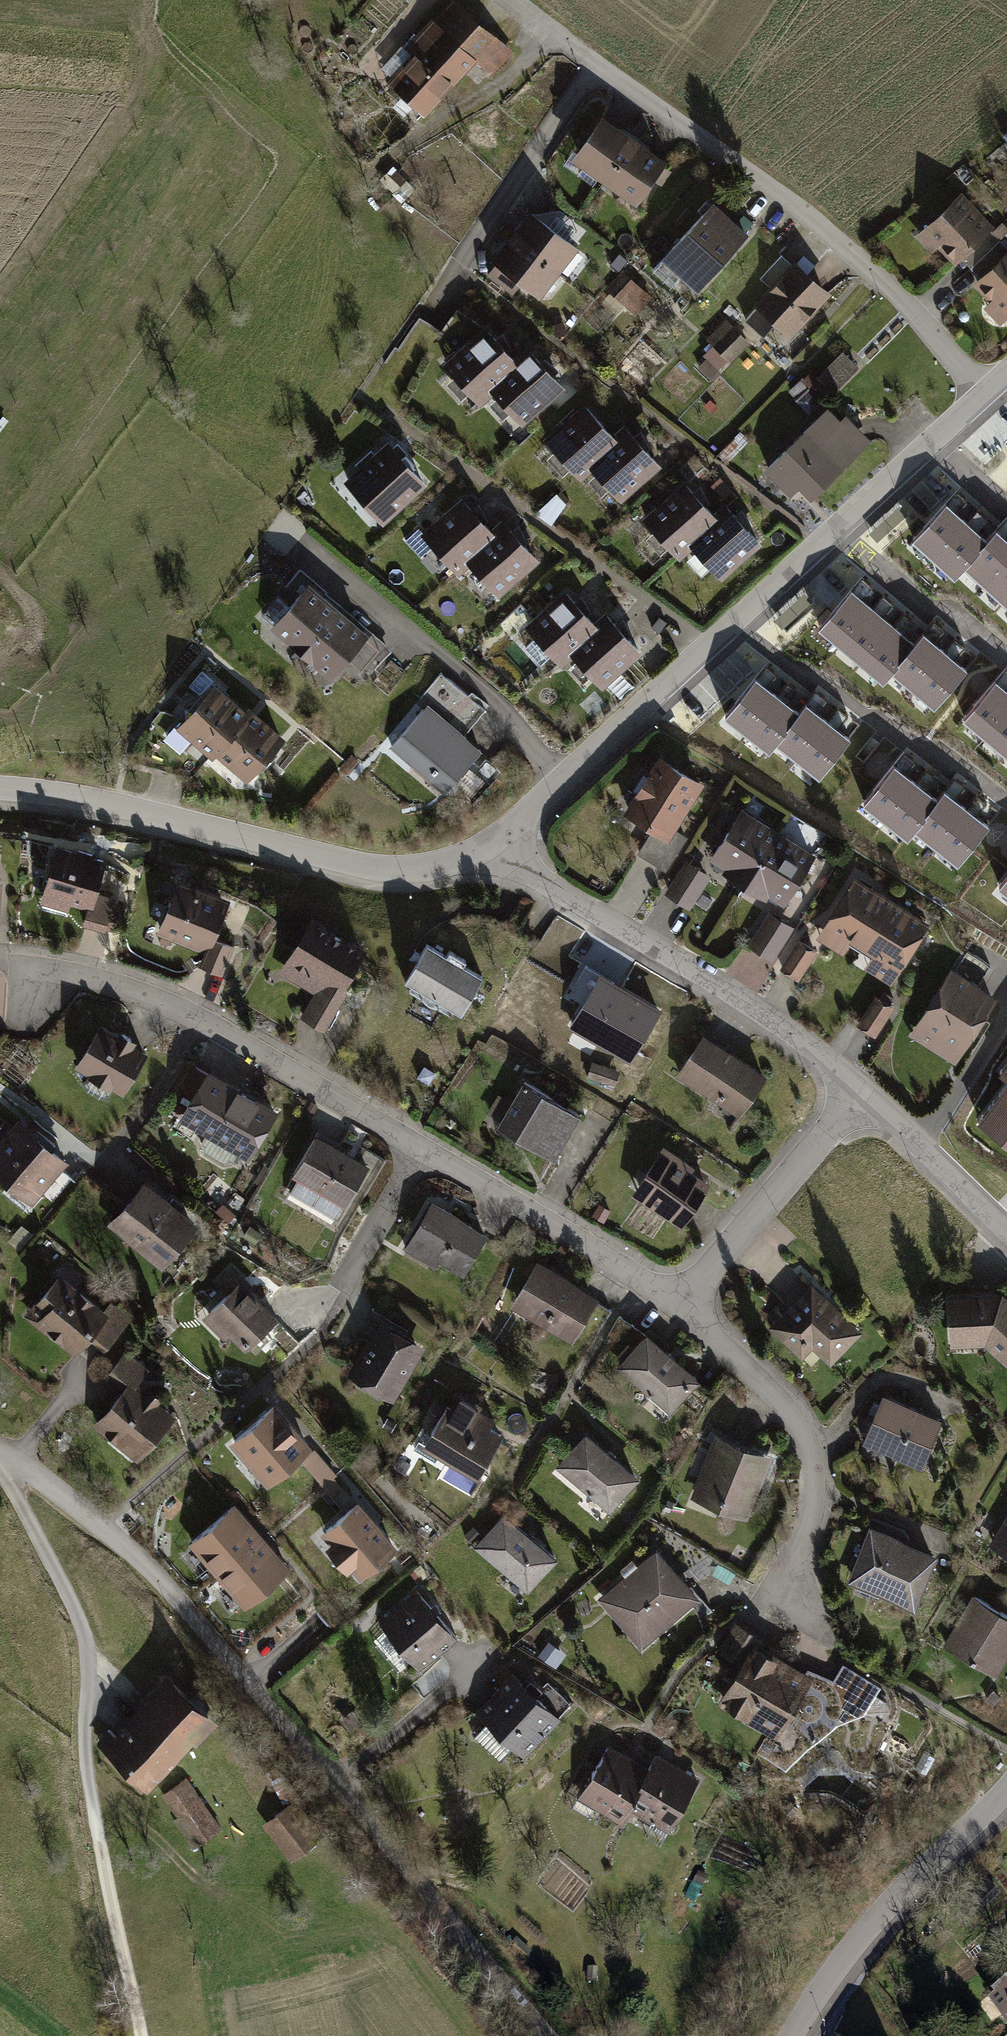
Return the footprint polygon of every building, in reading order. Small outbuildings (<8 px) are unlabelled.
[(382,79),(421,113),(471,57),(487,71),(505,50),(449,0),(447,0),(430,19),(426,16),(399,46),(406,53),(382,79)] [(566,156),(598,177),(629,133),(597,111),(566,156)] [(662,156),(629,133),(598,177),(631,200),(662,156)] [(955,189),(907,235),(926,255),(937,245),(952,261),(957,256),(987,228),(990,225),(955,189)] [(749,227),(711,191),(653,253),(691,289),(749,227)] [(525,207),(507,231),(557,267),(574,243),(525,207)] [(957,256),(974,274),(1003,246),(987,228),(957,256)] [(539,291),(557,267),(507,231),(490,255),(539,291)] [(1003,246),(974,274),(967,282),(986,302),(980,308),(997,326),(1006,316),(1006,242),(1003,246)] [(828,291),(792,258),(750,303),(752,306),(771,322),(786,336),(828,291)] [(647,295),(617,268),(601,286),(631,314),(647,295)] [(760,335),(771,322),(752,306),(742,318),(760,335)] [(745,341),(722,318),(702,339),(707,344),(724,362),(745,341)] [(478,404),(490,392),(483,386),(514,359),(501,345),(493,336),(481,323),(436,363),(478,404)] [(705,380),(724,362),(707,344),(698,354),(702,358),(692,367),(705,380)] [(524,349),(514,359),(483,386),(490,392),(518,425),(562,384),(524,349)] [(814,379),(827,392),(855,366),(840,350),(812,376),(814,379)] [(814,379),(812,376),(806,370),(783,391),(792,400),(814,379)] [(576,479),(590,467),(585,462),(614,436),(610,432),(579,397),(537,435),(576,479)] [(836,420),(823,407),(761,466),(787,494),(796,485),(807,496),(869,437),(844,411),(836,420)] [(620,423),(610,432),(614,436),(585,462),(590,467),(618,497),(656,463),(620,423)] [(385,436),(337,479),(377,523),(424,481),(385,436)] [(675,559),(689,547),(684,541),(714,514),(710,509),(681,476),(636,516),(675,559)] [(967,500),(956,490),(912,539),(934,558),(966,521),(956,512),(967,500)] [(550,493),(531,514),(537,520),(544,525),(562,503),(550,493)] [(455,574),(466,564),(460,557),(490,530),(486,525),(457,494),(416,531),(455,574)] [(720,499),(710,509),(714,514),(684,541),(689,547),(717,577),(758,540),(720,499)] [(988,519),(977,509),(966,521),(934,558),(955,577),(964,566),(988,540),(978,531),(988,519)] [(498,514),(486,525),(490,530),(460,557),(466,564),(496,594),(536,556),(498,514)] [(988,540),(964,566),(985,585),(1006,560),(1006,517),(988,540)] [(985,585),(1006,603),(1006,602),(1006,560),(985,585)] [(870,585),(859,576),(818,626),(840,644),(871,606),(860,597),(870,585)] [(265,626),(293,650),(331,604),(303,581),(265,626)] [(557,668),(570,657),(564,651),(594,623),(589,618),(559,586),(517,625),(557,668)] [(893,603),(881,593),(871,606),(840,644),(862,662),(893,623),(883,615),(893,603)] [(362,630),(331,604),(293,650),(324,676),(362,630)] [(589,618),(594,623),(564,651),(570,657),(600,690),(643,651),(602,607),(589,618)] [(915,621),(903,611),(893,623),(862,662),(884,679),(892,669),(915,641),(905,633),(915,621)] [(660,618),(653,628),(661,634),(669,624),(660,618)] [(945,627),(934,618),(915,641),(892,669),(914,687),(946,648),(935,640),(945,627)] [(967,645),(956,636),(946,648),(914,687),(936,704),(967,666),(957,658),(967,645)] [(726,699),(755,672),(737,653),(708,680),(726,699)] [(778,674),(766,664),(725,715),(747,733),(778,695),(767,686),(778,674)] [(1001,665),(960,716),(982,733),(1006,703),(1006,690),(1003,687),(1006,681),(1006,670),(1001,665)] [(416,698),(422,703),(460,735),(480,710),(437,673),(416,698)] [(181,730),(214,756),(251,708),(218,682),(181,730)] [(800,692),(788,682),(778,695),(747,733),(769,750),(777,740),(800,712),(790,704),(800,692)] [(830,698),(818,689),(800,712),(777,740),(799,758),(830,719),(820,711),(830,698)] [(460,735),(422,703),(385,747),(440,793),(477,748),(460,735)] [(982,734),(1004,752),(1006,749),(1006,704),(982,734)] [(852,716),(840,707),(830,719),(799,758),(821,775),(852,737),(842,729),(852,716)] [(286,736),(251,708),(214,756),(249,783),(286,736)] [(917,761),(906,752),(865,803),(887,821),(918,782),(907,774),(917,761)] [(698,781),(652,753),(620,806),(648,823),(667,834),(670,828),(698,781)] [(940,779),(928,769),(918,782),(887,821),(910,838),(918,828),(940,799),(930,791),(940,779)] [(970,785),(958,776),(940,799),(918,828),(940,845),(971,806),(960,798),(970,785)] [(993,803),(981,793),(971,806),(940,845),(962,862),(993,823),(983,815),(993,803)] [(717,871),(740,885),(774,829),(737,806),(705,858),(719,867),(717,871)] [(667,834),(648,823),(631,852),(662,871),(684,836),(670,828),(667,834)] [(811,852),(774,829),(740,885),(761,899),(764,894),(780,903),(811,852)] [(100,855),(50,842),(34,903),(65,911),(66,904),(81,909),(86,910),(90,892),(100,855)] [(706,874),(681,859),(660,893),(686,908),(706,874)] [(846,944),(856,950),(888,898),(850,875),(811,938),(839,956),(846,944)] [(226,899),(172,878),(152,934),(202,952),(209,936),(226,899)] [(109,896),(90,892),(86,910),(81,909),(77,927),(101,932),(109,896)] [(925,920),(888,898),(856,950),(866,956),(859,968),(887,985),(925,920)] [(764,909),(741,945),(767,961),(790,925),(764,909)] [(367,948),(307,914),(273,973),(308,992),(294,1017),(320,1031),(367,948)] [(228,944),(209,936),(202,952),(195,967),(215,975),(228,944)] [(813,948),(793,937),(776,969),(796,980),(813,948)] [(476,972),(423,941),(401,979),(454,1010),(476,972)] [(992,994),(948,967),(905,1036),(949,1063),(992,994)] [(663,1009),(601,973),(568,1029),(630,1065),(663,1009)] [(892,1004),(873,992),(854,1024),(873,1035),(892,1004)] [(145,1049),(97,1022),(72,1065),(120,1093),(145,1049)] [(764,1070),(700,1030),(673,1074),(737,1114),(764,1070)] [(276,1109),(205,1067),(175,1118),(246,1160),(276,1109)] [(575,1112),(519,1080),(492,1126),(548,1158),(575,1112)] [(980,1121),(1006,1141),(1006,1084),(980,1121)] [(13,1117),(0,1133),(0,1178),(29,1202),(64,1159),(13,1117)] [(366,1163),(314,1133),(290,1175),(342,1205),(366,1163)] [(705,1174),(659,1144),(627,1194),(678,1226),(707,1181),(702,1178),(705,1174)] [(196,1222),(140,1178),(105,1224),(161,1267),(196,1222)] [(588,1214),(594,1218),(602,1205),(595,1201),(588,1214)] [(482,1234),(426,1203),(399,1250),(431,1268),(434,1262),(459,1276),(482,1234)] [(595,1297),(533,1260),(505,1305),(567,1343),(595,1297)] [(210,1283),(222,1295),(237,1279),(246,1288),(250,1285),(229,1264),(210,1283)] [(101,1308),(56,1271),(21,1315),(71,1356),(86,1338),(101,1351),(128,1317),(107,1300),(101,1308)] [(246,1288),(237,1279),(222,1295),(199,1318),(219,1337),(227,1334),(244,1351),(276,1318),(246,1288)] [(859,1332),(807,1281),(763,1326),(798,1359),(809,1347),(827,1364),(859,1332)] [(944,1297),(945,1345),(983,1345),(1006,1368),(1006,1298),(1000,1292),(944,1297)] [(421,1346),(373,1319),(341,1375),(389,1402),(421,1346)] [(696,1379),(643,1333),(611,1369),(665,1415),(696,1379)] [(101,1377),(118,1391),(127,1379),(133,1384),(146,1369),(124,1350),(101,1377)] [(133,1384),(127,1379),(118,1391),(89,1425),(136,1459),(172,1416),(133,1384)] [(449,1406),(442,1402),(416,1447),(473,1479),(499,1433),(484,1424),(489,1415),(475,1408),(479,1402),(457,1390),(449,1406)] [(938,1418),(880,1395),(861,1441),(919,1465),(938,1418)] [(224,1441),(262,1486),(309,1447),(271,1402),(224,1441)] [(635,1478),(581,1432),(551,1467),(605,1513),(635,1478)] [(769,1456),(711,1435),(686,1499),(744,1521),(769,1456)] [(317,1445),(304,1457),(333,1489),(346,1477),(317,1445)] [(316,1532),(355,1579),(393,1547),(354,1500),(316,1532)] [(209,1573),(257,1537),(230,1503),(183,1544),(209,1573)] [(983,1544),(1006,1558),(1006,1504),(983,1544)] [(559,1559),(507,1517),(480,1551),(531,1593),(559,1559)] [(934,1553),(866,1525),(843,1581),(911,1609),(934,1553)] [(257,1537),(209,1573),(240,1608),(285,1567),(257,1537)] [(651,1546),(592,1598),(637,1649),(697,1598),(651,1546)] [(452,1637),(410,1590),(373,1623),(415,1670),(452,1637)] [(968,1595),(939,1645),(993,1677),(1006,1653),(1006,1617),(968,1595)] [(712,1652),(734,1665),(750,1639),(754,1632),(731,1619),(712,1652)] [(810,1674),(750,1639),(734,1665),(711,1704),(767,1737),(772,1739),(810,1674)] [(772,1739),(767,1737),(757,1753),(785,1772),(797,1759),(807,1750),(837,1728),(863,1717),(881,1690),(844,1667),(834,1682),(810,1674),(772,1739)] [(209,1720),(162,1675),(96,1744),(143,1789),(209,1720)] [(555,1720),(507,1675),(471,1712),(519,1757),(555,1720)] [(617,1824),(625,1810),(644,1768),(603,1746),(573,1797),(617,1824)] [(654,1753),(644,1768),(625,1810),(664,1832),(696,1775),(654,1753)] [(182,1778),(156,1795),(172,1818),(168,1822),(188,1852),(219,1832),(182,1778)] [(285,1802),(263,1819),(256,1824),(289,1867),(317,1845),(285,1802)] [(500,1935),(504,1931),(498,1923),(493,1928),(500,1935)] [(593,1969),(583,1968),(582,1980),(592,1981),(593,1969)] [(1006,2034),(1006,1982),(988,1996),(991,2000),(984,2005),(1006,2034)]
